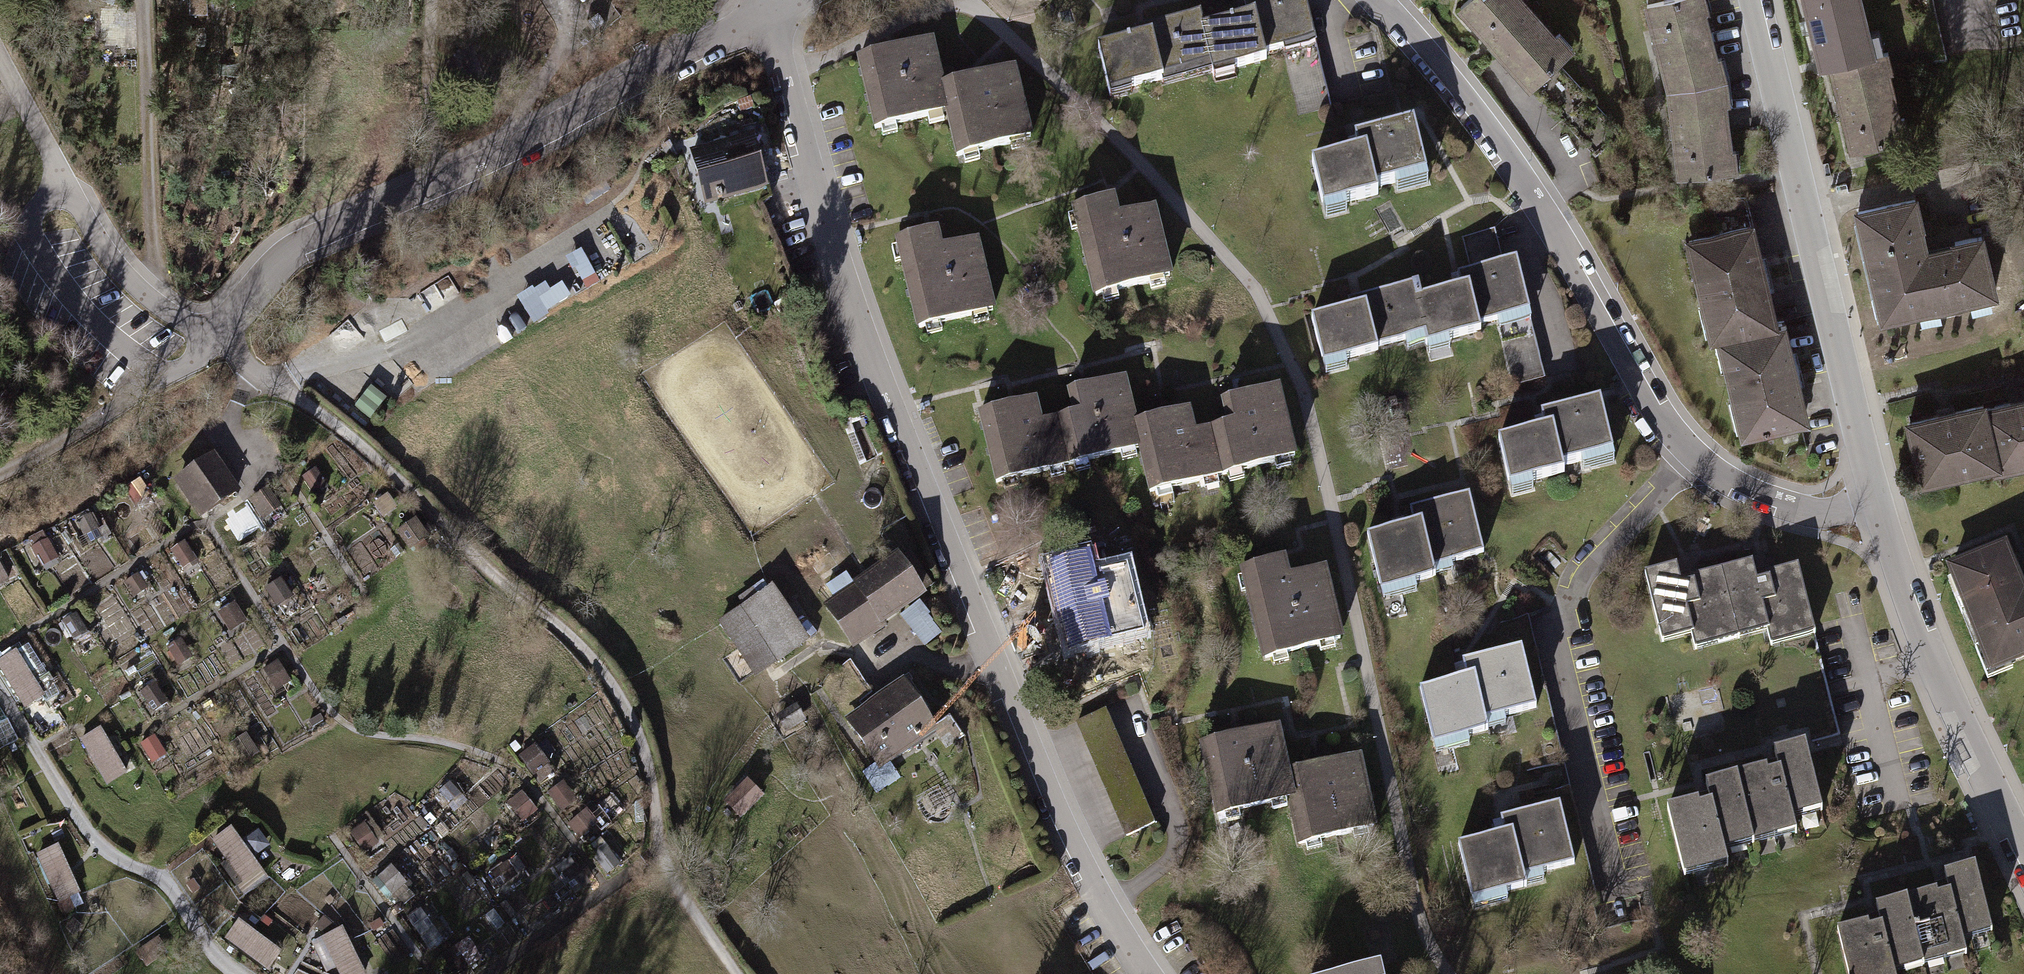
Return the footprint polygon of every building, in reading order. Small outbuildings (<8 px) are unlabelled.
[(1112,91),(1162,80),(1164,85),(1265,62),(1263,52),(1312,41),(1303,0),(1256,0),(1244,3),(1247,16),(1245,17),(1203,26),(1200,15),(1143,28),(1138,29),(1140,38),(1101,46),(1112,91)] [(1459,9),(1532,90),(1577,49),(1532,0),(1469,0),(1459,9)] [(1643,4),(1664,89),(1724,80),(1703,0),(1661,0),(1643,4)] [(1818,70),(1826,68),(1880,55),(1866,0),(1800,0),(1818,70)] [(874,132),(946,115),(941,88),(946,86),(935,42),(857,60),(874,132)] [(1880,55),(1826,68),(1848,154),(1907,139),(1885,53),(1880,55)] [(1018,70),(946,86),(941,88),(946,115),(957,159),(1035,141),(1018,70)] [(1724,80),(1664,89),(1675,179),(1734,173),(1724,80)] [(1311,163),(1321,210),(1376,198),(1374,189),(1428,178),(1417,125),(1355,138),(1358,153),(1355,154),(1311,163)] [(756,133),(687,152),(702,205),(771,186),(756,133)] [(1917,197),(1850,212),(1876,327),(2002,298),(1988,236),(1929,250),(1917,197)] [(1112,201),(1068,211),(1089,301),(1170,282),(1153,210),(1116,218),(1112,201)] [(1751,223),(1682,239),(1706,344),(1716,341),(1775,328),(1751,223)] [(940,232),(896,242),(917,332),(998,313),(981,241),(944,249),(940,232)] [(1459,291),(1420,299),(1415,300),(1423,336),(1426,348),(1483,335),(1481,325),(1530,314),(1518,261),(1458,274),(1462,290),(1459,291)] [(574,302),(563,284),(551,291),(546,282),(518,298),(534,325),(574,302)] [(1415,300),(1420,299),(1417,286),(1358,299),(1348,302),(1350,312),(1311,321),(1321,366),(1376,353),(1375,347),(1423,336),(1415,300)] [(1513,389),(1544,386),(1538,326),(1506,329),(1513,389)] [(1716,341),(1739,441),(1807,426),(1784,326),(1775,328),(1716,341)] [(1069,417),(1054,420),(1066,469),(1138,453),(1131,424),(1121,380),(1063,394),(1069,417)] [(1225,426),(1209,430),(1222,480),(1294,462),(1277,391),(1220,404),(1225,426)] [(1988,409),(2002,470),(2003,475),(2023,470),(2023,401),(1988,409)] [(996,486),(1066,469),(1054,420),(1038,424),(1033,402),(978,415),(996,486)] [(1987,404),(1904,423),(1919,489),(2002,470),(1988,409),(1987,404)] [(1499,444),(1508,489),(1558,479),(1556,470),(1606,460),(1595,408),(1536,420),(1539,436),(1499,444)] [(1149,497),(1222,480),(1209,430),(1193,434),(1187,411),(1131,424),(1138,453),(1149,497)] [(240,493),(216,456),(175,483),(199,520),(240,493)] [(316,470),(302,479),(313,497),(327,488),(316,470)] [(272,486),(252,501),(266,520),(286,506),(272,486)] [(1368,536),(1378,592),(1433,581),(1430,569),(1480,559),(1468,497),(1409,509),(1413,527),(1400,530),(1368,536)] [(97,530),(90,516),(77,523),(84,537),(97,530)] [(417,520),(396,533),(410,554),(430,541),(417,520)] [(56,558),(47,540),(32,548),(41,565),(56,558)] [(184,543),(171,551),(182,569),(196,561),(184,543)] [(900,549),(823,602),(851,642),(928,589),(900,549)] [(1946,580),(1984,667),(2023,649),(2023,592),(2021,594),(2004,555),(1946,580)] [(1084,559),(1050,567),(1070,651),(1142,635),(1127,569),(1088,578),(1084,559)] [(1278,564),(1239,573),(1261,664),(1342,645),(1324,571),(1286,580),(1282,563),(1278,564)] [(1750,565),(1719,572),(1737,641),(1766,634),(1770,648),(1813,638),(1796,568),(1766,576),(1767,582),(1755,585),(1750,565)] [(9,583),(0,566),(0,588),(9,583)] [(1737,641),(1719,572),(1688,580),(1690,587),(1679,589),(1675,569),(1642,577),(1659,644),(1691,637),(1694,651),(1737,641)] [(139,574),(125,583),(134,598),(148,589),(139,574)] [(283,581),(265,592),(277,610),(294,600),(283,581)] [(718,621),(756,676),(811,638),(773,583),(718,621)] [(234,605),(219,615),(230,634),(246,625),(234,605)] [(923,612),(908,623),(926,649),(942,638),(923,612)] [(75,614),(61,622),(72,641),(86,633),(75,614)] [(181,640),(167,648),(177,667),(192,659),(181,640)] [(0,660),(0,672),(23,709),(43,697),(15,651),(0,660)] [(1420,688),(1430,744),(1485,733),(1483,721),(1532,712),(1521,651),(1468,662),(1462,663),(1465,679),(1420,688)] [(279,659),(263,668),(274,688),(290,679),(279,659)] [(906,675),(844,716),(879,767),(941,726),(906,675)] [(153,680),(138,690),(152,712),(167,703),(153,680)] [(797,706),(776,718),(785,734),(805,722),(797,706)] [(1110,707),(1079,720),(1127,834),(1158,821),(1110,707)] [(1277,728),(1204,743),(1220,816),(1293,801),(1287,775),(1277,728)] [(126,775),(100,729),(80,740),(106,786),(126,775)] [(245,733),(229,744),(242,762),(258,751),(245,733)] [(151,737),(138,745),(150,763),(162,755),(151,737)] [(535,742),(518,754),(532,772),(548,760),(535,742)] [(1734,784),(1752,852),(1793,842),(1789,828),(1821,819),(1804,752),(1772,761),(1777,780),(1766,783),(1764,776),(1734,784)] [(1293,801),(1303,848),(1375,833),(1359,759),(1287,775),(1293,801)] [(448,779),(434,790),(446,805),(461,793),(448,779)] [(576,797),(562,780),(547,792),(561,809),(576,797)] [(759,801),(747,783),(725,797),(736,815),(759,801)] [(1752,852),(1734,784),(1703,792),(1708,812),(1696,815),(1694,809),(1664,817),(1681,886),(1725,875),(1721,860),(1752,852)] [(536,808),(521,789),(507,800),(522,819),(536,808)] [(587,807),(567,822),(579,837),(590,829),(596,836),(605,829),(587,807)] [(1459,846),(1470,902),(1524,891),(1522,880),(1572,870),(1560,810),(1504,821),(1501,821),(1505,837),(1459,846)] [(362,820),(347,831),(363,852),(377,841),(362,820)] [(229,825),(210,838),(241,880),(260,867),(229,825)] [(75,840),(62,847),(70,862),(83,855),(75,840)] [(605,842),(591,853),(607,874),(621,863),(605,842)] [(79,896),(58,846),(36,855),(56,905),(79,896)] [(509,860),(490,872),(499,886),(517,873),(509,860)] [(1901,892),(1918,961),(1961,950),(1957,936),(1989,927),(1972,860),(1940,869),(1945,888),(1934,891),(1932,884),(1901,892)] [(575,863),(561,874),(576,892),(590,882),(575,863)] [(390,864),(375,877),(389,894),(405,880),(390,864)] [(1901,892),(1870,900),(1876,920),(1864,924),(1862,917),(1831,925),(1844,973),(1890,973),(1889,968),(1918,961),(1901,892)] [(419,906),(406,916),(419,935),(433,926),(419,906)] [(280,950),(237,918),(224,936),(266,968),(280,950)] [(340,925),(319,935),(338,973),(361,973),(363,973),(340,925)] [(1391,959),(1332,973),(1395,973),(1391,959)]
